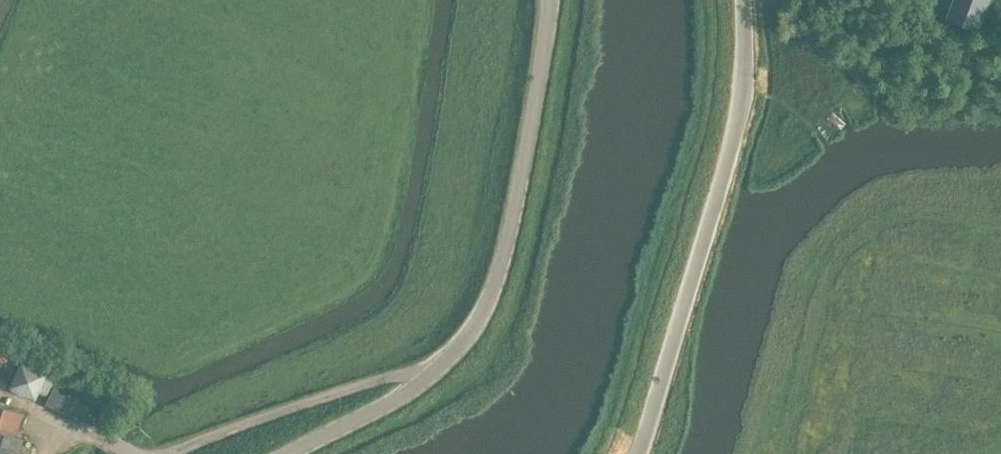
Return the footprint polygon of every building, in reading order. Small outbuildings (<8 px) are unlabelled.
[(977,28),(987,0),(951,0),(945,16),(977,28)] [(63,362),(29,346),(16,372),(49,389),(63,362)] [(87,403),(51,386),(44,401),(80,419),(87,403)] [(22,436),(14,433),(22,410),(0,403),(0,453),(16,453),(22,436)]
